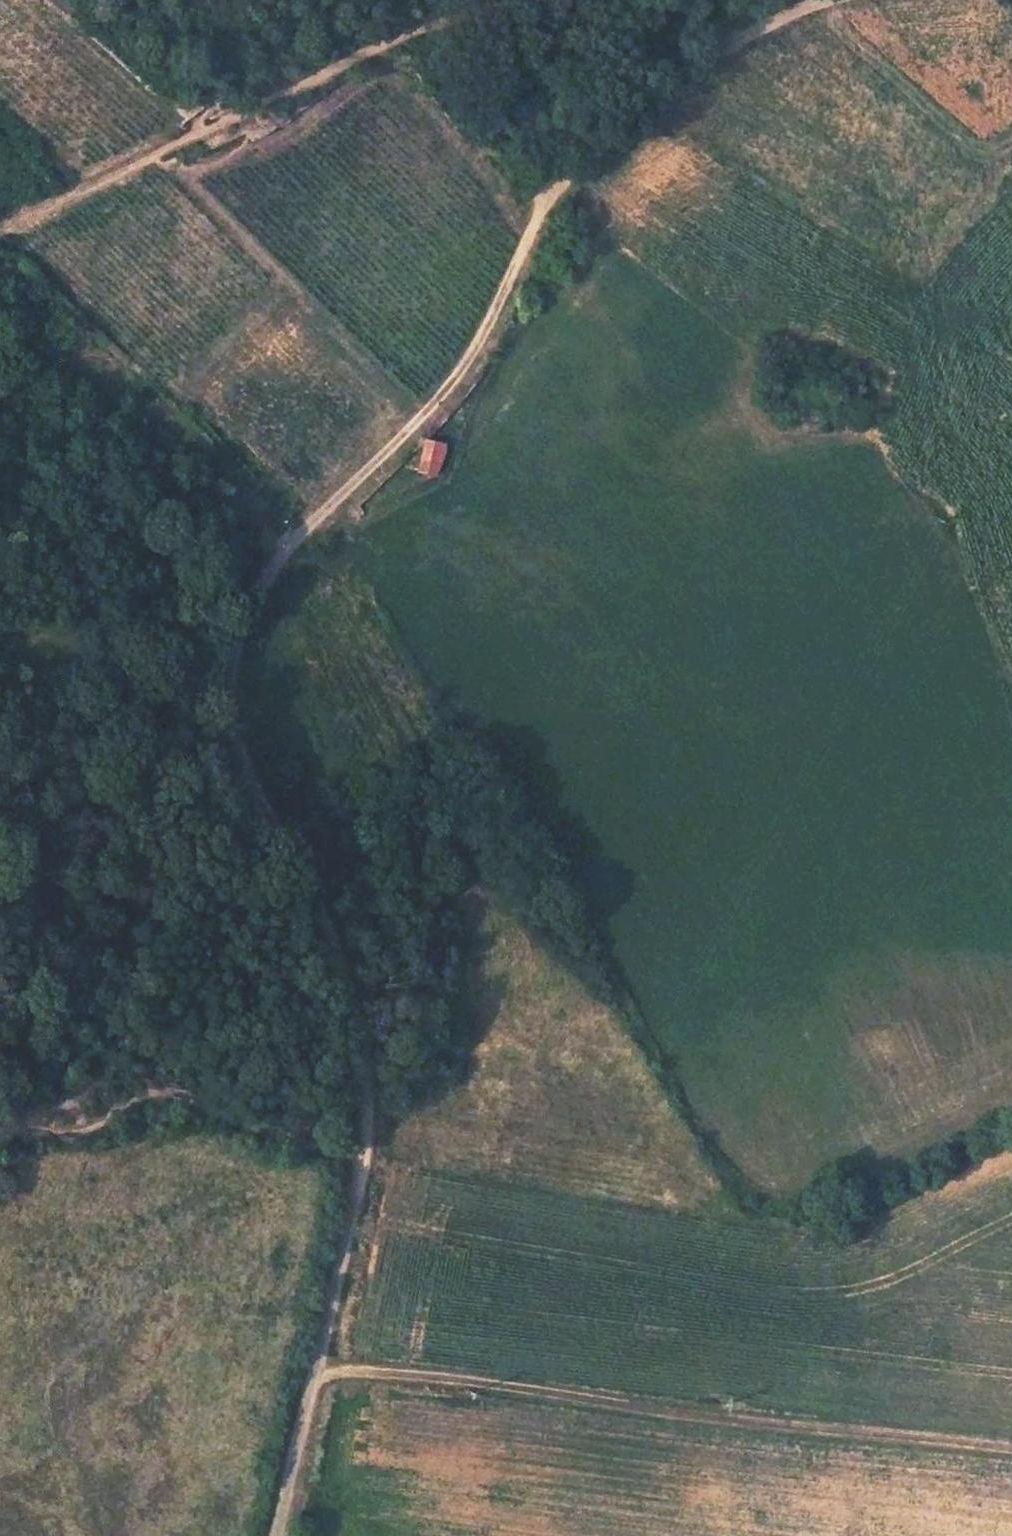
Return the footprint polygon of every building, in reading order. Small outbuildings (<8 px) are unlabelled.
[(167,168),(182,161),(178,155),(164,162),(165,163),(167,168)] [(435,476),(442,449),(424,443),(417,470),(435,476)]
